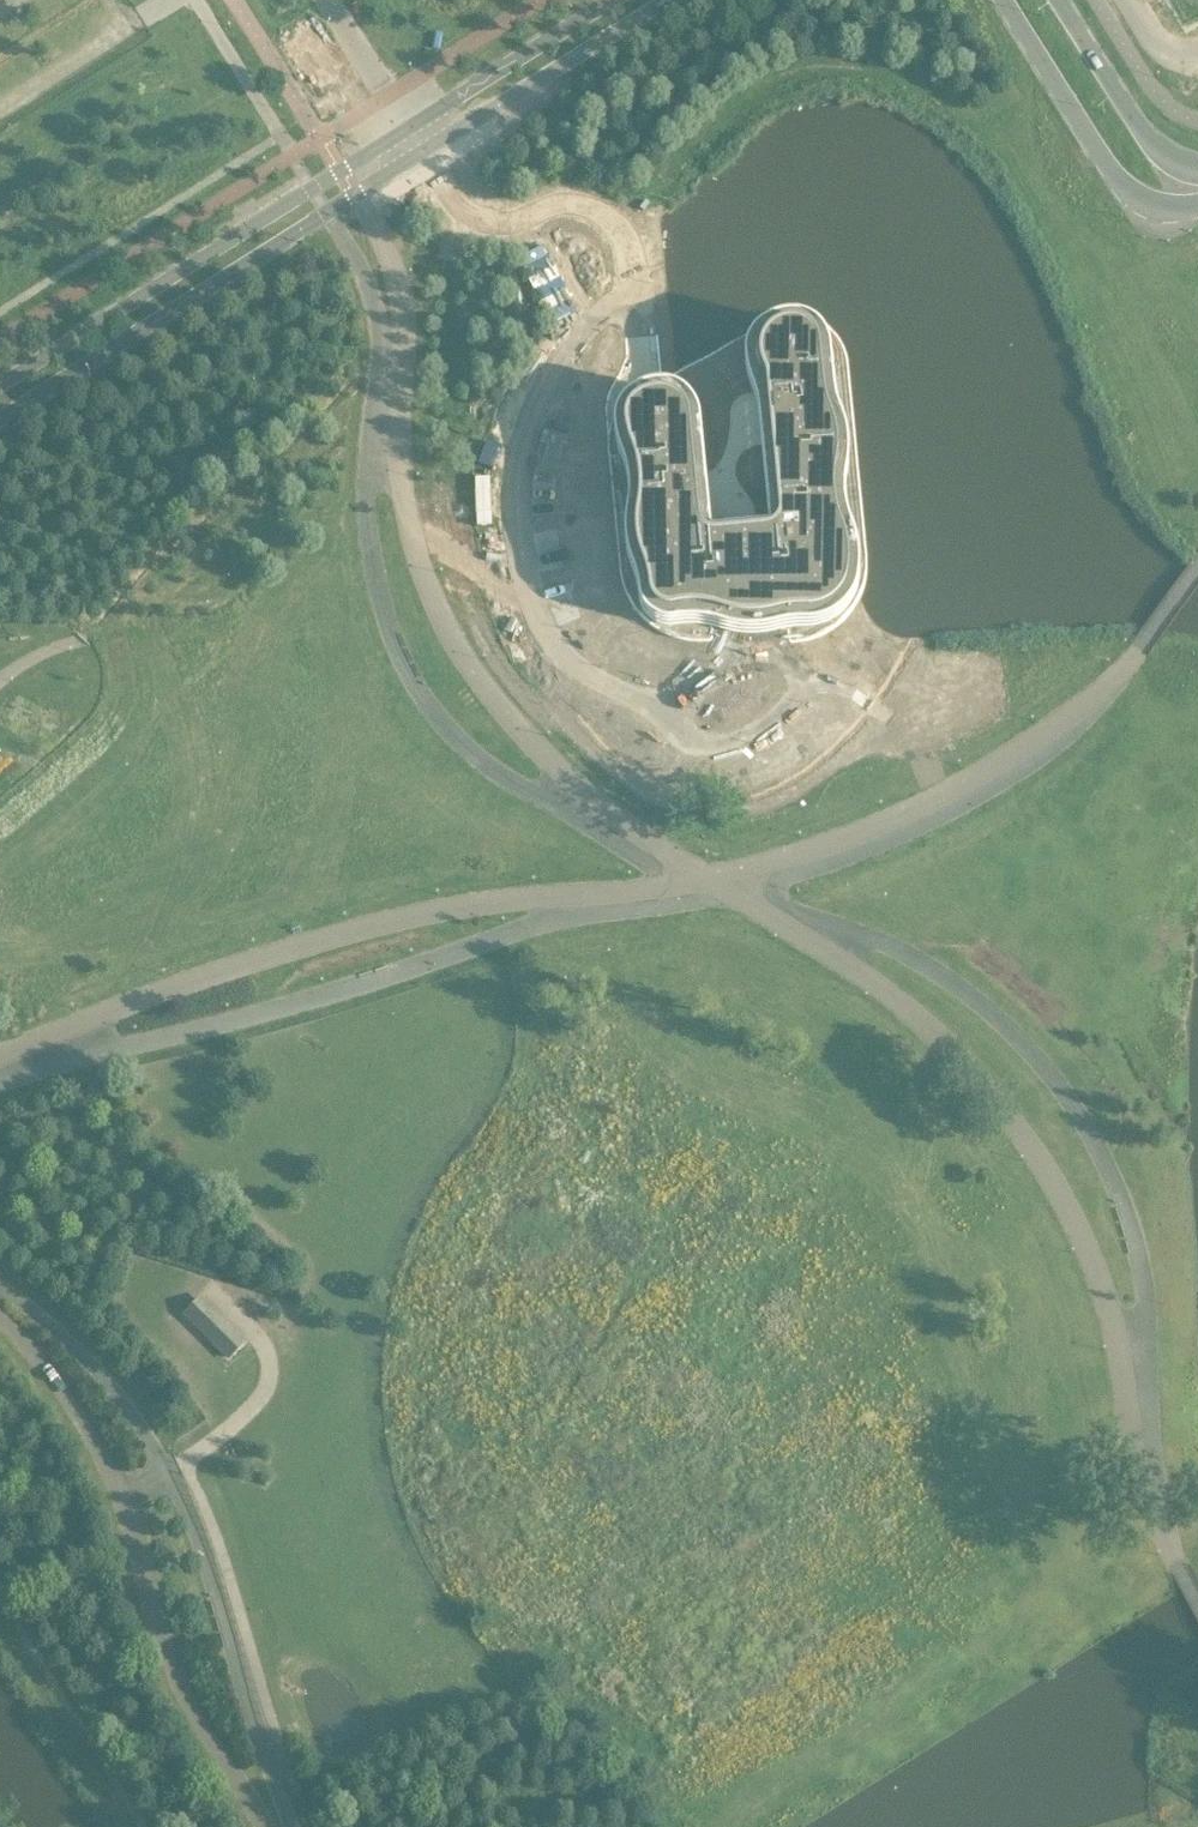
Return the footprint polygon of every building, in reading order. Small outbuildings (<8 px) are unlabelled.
[(608,435),(608,449),(620,570),(621,580),(624,589),(628,598),(632,606),(638,614),(645,621),(652,627),(660,633),(669,637),(678,640),(687,642),(697,643),(699,643),(702,644),(704,644),(706,644),(708,644),(710,643),(711,643),(712,641),(713,640),(713,638),(713,630),(714,622),(789,625),(788,633),(788,641),(789,642),(790,644),(791,644),(792,645),(794,645),(801,644),(808,642),(814,640),(821,637),(827,634),(835,629),(843,622),(849,615),(855,607),(859,598),(863,590),(865,582),(866,573),(867,565),(867,556),(860,483),(848,365),(847,359),(845,353),(842,347),(839,341),(835,336),(830,330),(823,326),(816,322),(809,320),(801,318),(795,318),(788,318),(782,319),(777,321),(771,324),(687,370),(661,384),(633,399),(627,403),(622,408),(617,414),(613,421),(610,428),(609,431),(608,435)] [(199,1296),(183,1313),(228,1357),(245,1340),(199,1296)]
